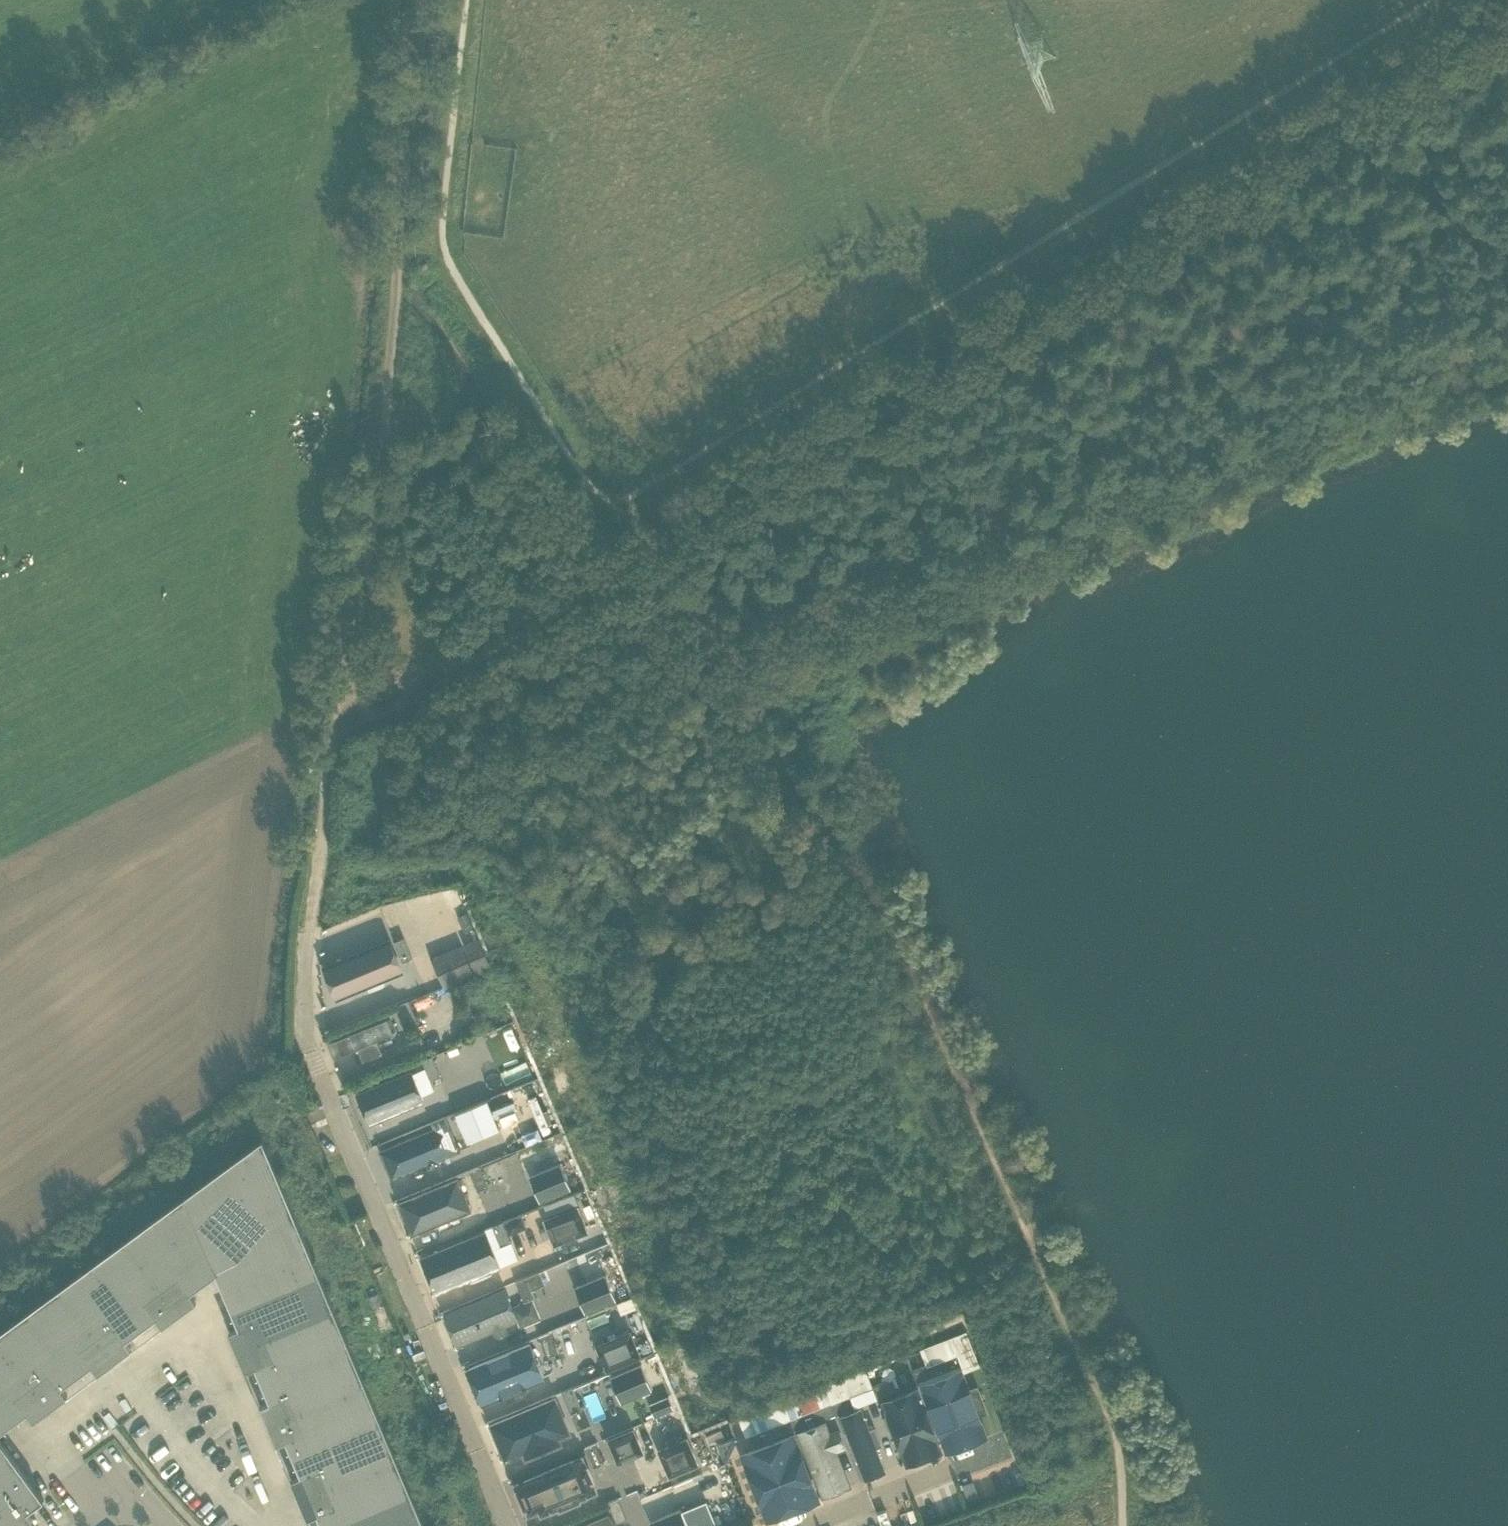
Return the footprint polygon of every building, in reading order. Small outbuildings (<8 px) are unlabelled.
[(458,917),(464,932),(472,929),(465,914),(458,917)] [(412,958),(404,937),(394,941),(402,962),(412,958)] [(433,958),(445,986),(491,967),(479,939),(433,958)] [(337,997),(367,985),(401,971),(389,940),(324,966),(337,997)] [(417,1020),(409,1000),(399,1004),(407,1024),(417,1020)] [(323,1032),(326,1040),(366,1025),(364,1017),(323,1032)] [(386,1019),(331,1042),(337,1057),(358,1048),(363,1061),(382,1053),(377,1040),(392,1034),(386,1019)] [(440,1075),(432,1055),(422,1060),(430,1079),(440,1075)] [(411,1071),(357,1094),(363,1108),(379,1101),(385,1116),(423,1101),(411,1071)] [(437,1128),(447,1153),(459,1148),(471,1144),(469,1140),(500,1127),(488,1097),(457,1110),(433,1120),(437,1128)] [(447,1153),(437,1128),(381,1151),(392,1177),(427,1162),(438,1158),(447,1154),(447,1153)] [(262,1138),(125,1239),(179,1313),(196,1301),(190,1292),(215,1273),(262,1138)] [(318,1273),(262,1138),(215,1273),(231,1309),(318,1273)] [(560,1163),(530,1175),(541,1201),(570,1189),(560,1163)] [(477,1191),(487,1187),(478,1166),(468,1171),(477,1191)] [(457,1179),(399,1202),(412,1233),(470,1209),(457,1179)] [(572,1195),(543,1206),(547,1217),(577,1205),(572,1195)] [(580,1206),(546,1219),(554,1242),(588,1228),(580,1206)] [(522,1215),(502,1222),(507,1235),(527,1227),(522,1215)] [(485,1229),(486,1232),(500,1266),(517,1259),(507,1235),(502,1222),(485,1229)] [(436,1292),(468,1279),(500,1266),(486,1232),(422,1258),(436,1292)] [(125,1239),(92,1263),(140,1328),(156,1317),(162,1325),(179,1313),(125,1239)] [(92,1263),(60,1286),(114,1360),(131,1348),(125,1340),(140,1328),(92,1263)] [(537,1272),(515,1280),(524,1302),(532,1299),(535,1297),(532,1289),(545,1283),(540,1270),(537,1272)] [(318,1273),(231,1309),(238,1327),(229,1331),(237,1350),(334,1309),(318,1273)] [(606,1273),(576,1286),(587,1311),(616,1299),(606,1273)] [(114,1360),(60,1286),(28,1310),(76,1376),(91,1365),(97,1373),(114,1360)] [(458,1344),(494,1329),(517,1319),(512,1307),(504,1289),(445,1314),(458,1344)] [(334,1309),(237,1350),(245,1370),(254,1366),(262,1383),(349,1346),(334,1309)] [(28,1310),(0,1330),(0,1340),(50,1408),(67,1395),(61,1387),(76,1376),(28,1310)] [(630,1329),(595,1344),(606,1370),(641,1356),(640,1353),(630,1329)] [(966,1330),(919,1348),(920,1350),(926,1365),(957,1354),(963,1371),(979,1365),(966,1330)] [(553,1343),(549,1332),(539,1336),(548,1357),(557,1353),(553,1343)] [(0,1340),(0,1408),(12,1423),(27,1412),(33,1420),(50,1408),(0,1340)] [(483,1401),(526,1383),(543,1376),(529,1343),(469,1367),(483,1401)] [(349,1346),(262,1383),(269,1401),(260,1405),(268,1424),(365,1383),(349,1346)] [(641,1363),(612,1375),(622,1401),(652,1389),(641,1363)] [(865,1368),(828,1382),(839,1413),(844,1411),(852,1408),(876,1399),(872,1387),(865,1368)] [(985,1435),(968,1388),(961,1371),(922,1385),(947,1450),(985,1435)] [(892,1379),(872,1387),(876,1399),(897,1391),(892,1379)] [(828,1382),(785,1399),(797,1430),(839,1413),(828,1382)] [(365,1383),(268,1424),(276,1443),(285,1439),(293,1457),(380,1420),(365,1383)] [(573,1388),(573,1387),(562,1392),(577,1429),(591,1423),(583,1405),(581,1406),(577,1397),(573,1388)] [(883,1400),(879,1402),(901,1462),(904,1463),(933,1451),(934,1449),(911,1389),(883,1400)] [(555,1397),(491,1424),(505,1459),(523,1452),(525,1458),(561,1443),(559,1437),(570,1433),(555,1397)] [(668,1398),(649,1406),(654,1418),(673,1411),(668,1398)] [(785,1399),(741,1416),(753,1447),(797,1430),(785,1399)] [(0,1408),(0,1432),(12,1423),(0,1408)] [(845,1414),(841,1415),(864,1475),(884,1468),(861,1408),(853,1411),(852,1408),(844,1411),(845,1414)] [(380,1420),(293,1457),(300,1474),(291,1478),(299,1498),(396,1457),(380,1420)] [(850,1485),(837,1452),(825,1422),(798,1432),(823,1496),(850,1485)] [(635,1428),(610,1438),(619,1460),(644,1450),(635,1428)] [(793,1434),(743,1454),(768,1518),(818,1498),(793,1434)] [(736,1439),(735,1436),(717,1444),(718,1447),(724,1459),(724,1461),(725,1461),(726,1460),(725,1459),(724,1459),(734,1439),(735,1439),(736,1439)] [(688,1438),(660,1450),(670,1476),(699,1464),(688,1438)] [(13,1525),(24,1525),(34,1519),(28,1511),(43,1499),(0,1440),(0,1509),(13,1525)] [(604,1463),(595,1443),(597,1442),(597,1441),(585,1446),(585,1447),(593,1467),(604,1463)] [(546,1470),(515,1483),(517,1487),(515,1487),(516,1489),(517,1489),(525,1506),(523,1507),(524,1509),(525,1508),(527,1512),(538,1508),(540,1513),(557,1506),(557,1507),(559,1506),(559,1505),(576,1498),(577,1499),(579,1498),(578,1497),(596,1490),(592,1481),(594,1481),(587,1463),(585,1464),(582,1455),(572,1459),(572,1457),(546,1468),(546,1470)] [(396,1457),(299,1498),(307,1517),(316,1513),(322,1525),(335,1525),(411,1494),(396,1457)] [(335,1525),(425,1525),(411,1494),(335,1525)] [(627,1518),(618,1498),(608,1502),(617,1523),(627,1518)] [(0,1509),(0,1525),(13,1525),(0,1509)] [(650,1522),(652,1525),(687,1525),(680,1510),(650,1522)] [(581,1525),(612,1525),(607,1515),(581,1525)]
